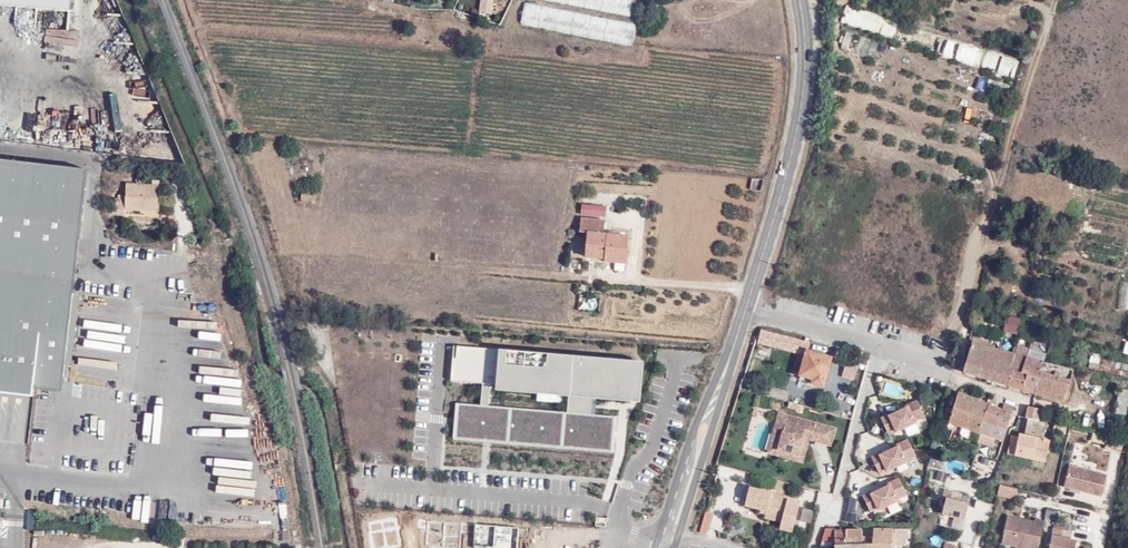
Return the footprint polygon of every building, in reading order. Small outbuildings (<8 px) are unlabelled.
[(69,11),(70,0),(0,0),(0,5),(69,11)] [(479,6),(497,9),(498,0),(480,0),(479,6)] [(633,0),(588,0),(587,8),(632,14),(633,0)] [(520,26),(633,45),(637,23),(524,4),(520,26)] [(871,60),(878,43),(845,30),(838,47),(871,60)] [(1015,78),(1019,60),(948,41),(944,57),(981,67),(981,69),(1015,78)] [(0,162),(0,397),(35,401),(36,392),(62,395),(87,171),(0,162)] [(125,216),(125,210),(157,212),(158,187),(144,186),(144,182),(136,181),(136,185),(126,184),(126,195),(118,195),(116,215),(125,216)] [(301,205),(314,205),(315,189),(302,188),(301,205)] [(582,212),(604,215),(605,205),(583,202),(582,212)] [(617,262),(618,254),(628,255),(630,234),(604,232),(605,219),(581,216),(581,229),(587,229),(585,255),(605,257),(605,261),(617,262)] [(617,262),(627,263),(628,255),(618,254),(617,262)] [(1014,331),(1021,333),(1023,324),(992,319),(991,324),(995,324),(994,336),(1001,338),(1002,332),(1008,333),(1008,328),(1014,328),(1014,331)] [(994,336),(995,324),(991,324),(977,321),(975,333),(994,336)] [(812,381),(823,384),(831,356),(807,349),(809,341),(761,328),(758,341),(805,354),(800,373),(813,376),(812,381)] [(1016,352),(974,340),(965,370),(1008,383),(1016,352)] [(1029,347),(1019,344),(1016,352),(1027,355),(1029,347)] [(592,415),(594,399),(640,403),(644,361),(453,345),(450,382),(482,384),(481,406),(455,403),(452,440),(616,454),(619,417),(592,415)] [(1045,360),(1047,352),(1029,347),(1027,355),(1045,360)] [(1022,372),(1027,355),(1016,352),(1008,383),(1024,388),(1029,373),(1022,372)] [(1036,391),(1045,360),(1027,355),(1022,372),(1029,373),(1024,388),(1036,391)] [(1090,357),(1088,368),(1127,377),(1127,365),(1090,357)] [(860,360),(854,358),(853,360),(851,367),(858,369),(860,360)] [(1065,400),(1073,368),(1045,360),(1036,391),(1065,400)] [(748,379),(749,376),(743,374),(739,386),(753,390),(755,381),(748,379)] [(883,394),(902,397),(903,387),(885,384),(883,394)] [(1117,414),(1125,416),(1127,401),(1127,391),(1122,390),(1117,414)] [(958,392),(950,421),(952,422),(972,429),(981,432),(989,403),(958,392)] [(891,413),(890,412),(882,415),(890,431),(897,427),(898,429),(917,420),(916,418),(926,413),(918,397),(908,402),(909,404),(902,407),(891,413)] [(1000,444),(1001,441),(1003,442),(1008,427),(998,424),(1003,407),(989,403),(981,432),(993,436),(992,442),(1000,444)] [(1014,407),(1003,404),(1003,407),(998,424),(1008,427),(1013,412),(1014,407)] [(1028,405),(1025,415),(1039,418),(1042,409),(1028,405)] [(786,433),(782,432),(787,414),(782,412),(772,451),(807,460),(812,442),(807,440),(803,454),(782,448),(786,433)] [(832,443),(836,426),(787,414),(782,432),(786,433),(782,448),(803,454),(807,440),(806,439),(805,439),(807,434),(813,436),(813,437),(813,438),(832,443)] [(969,439),(972,429),(952,422),(948,431),(969,439)] [(1019,437),(1011,435),(1007,453),(1033,459),(1045,462),(1050,441),(1039,438),(1020,433),(1019,437)] [(881,453),(880,451),(872,455),(880,471),(887,467),(888,469),(907,460),(906,458),(916,453),(908,437),(898,442),(899,444),(893,447),(881,453)] [(972,470),(987,473),(990,458),(976,454),(972,470)] [(946,463),(947,471),(963,470),(963,461),(946,463)] [(1106,474),(1069,465),(1064,487),(1101,496),(1106,474)] [(938,471),(936,480),(944,482),(946,473),(938,471)] [(871,493),(870,491),(862,495),(870,511),(878,507),(878,509),(897,499),(897,498),(906,493),(898,477),(888,482),(889,484),(883,487),(871,493)] [(1021,490),(999,485),(996,496),(1018,501),(1021,490)] [(790,532),(794,518),(798,502),(787,500),(769,495),(749,490),(745,506),(760,510),(759,512),(765,514),(764,517),(781,522),(779,529),(790,532)] [(947,500),(943,515),(965,521),(969,505),(960,503),(962,495),(946,490),(943,499),(947,500)] [(860,501),(850,498),(843,520),(853,523),(860,501)] [(176,503),(151,502),(149,524),(175,526),(176,503)] [(813,511),(802,508),(799,521),(810,524),(813,511)] [(709,535),(715,513),(706,511),(700,533),(709,535)] [(1015,546),(1015,547),(1039,547),(1044,523),(1007,515),(1001,543),(1015,546)] [(1053,525),(1049,547),(1075,547),(1077,539),(1070,538),(1072,529),(1053,525)] [(825,528),(821,542),(834,542),(834,547),(848,547),(847,527),(825,528)] [(863,527),(847,527),(848,547),(873,547),(873,541),(863,541),(863,527)] [(892,527),(873,527),(873,541),(873,547),(892,547),(892,544),(892,527)] [(904,544),(906,527),(892,527),(892,544),(904,544)]
